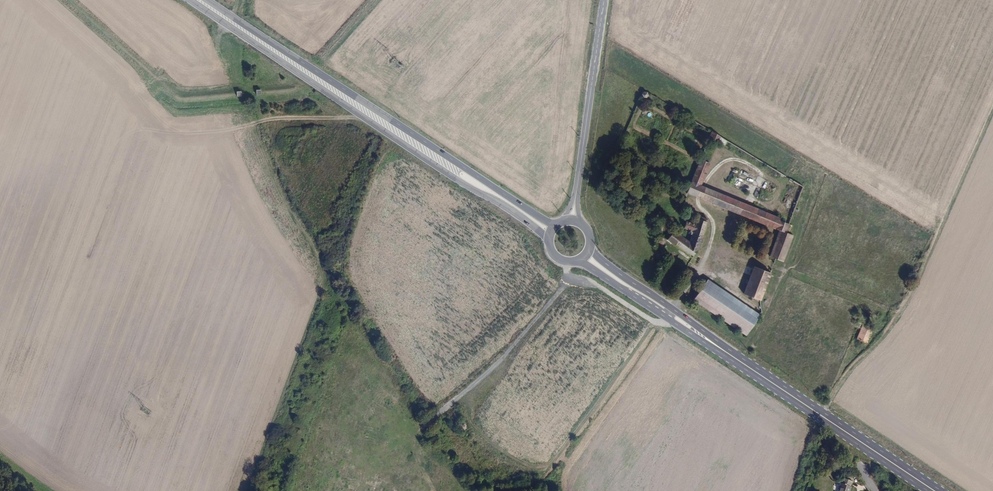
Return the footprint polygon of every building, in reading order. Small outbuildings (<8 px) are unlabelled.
[(693,174),(686,193),(741,214),(779,228),(775,238),(769,254),(783,260),(794,233),(787,231),(799,198),(804,184),(795,179),(782,216),(771,212),(753,205),(714,190),(712,190),(703,186),(714,157),(722,136),(711,129),(703,149),(693,174)] [(753,205),(771,212),(774,203),(718,181),(714,190),(753,205)] [(707,218),(701,217),(700,218),(697,217),(696,222),(686,219),(685,226),(690,228),(689,231),(693,232),(691,240),(666,223),(662,228),(660,227),(657,231),(667,238),(692,257),(699,245),(707,218)] [(655,233),(657,231),(639,218),(637,220),(655,233)] [(743,292),(759,299),(770,270),(754,264),(743,292)] [(694,299),(748,333),(759,314),(706,281),(694,299)] [(850,343),(853,334),(848,332),(844,340),(850,343)] [(852,349),(863,353),(869,339),(858,334),(852,349)]
